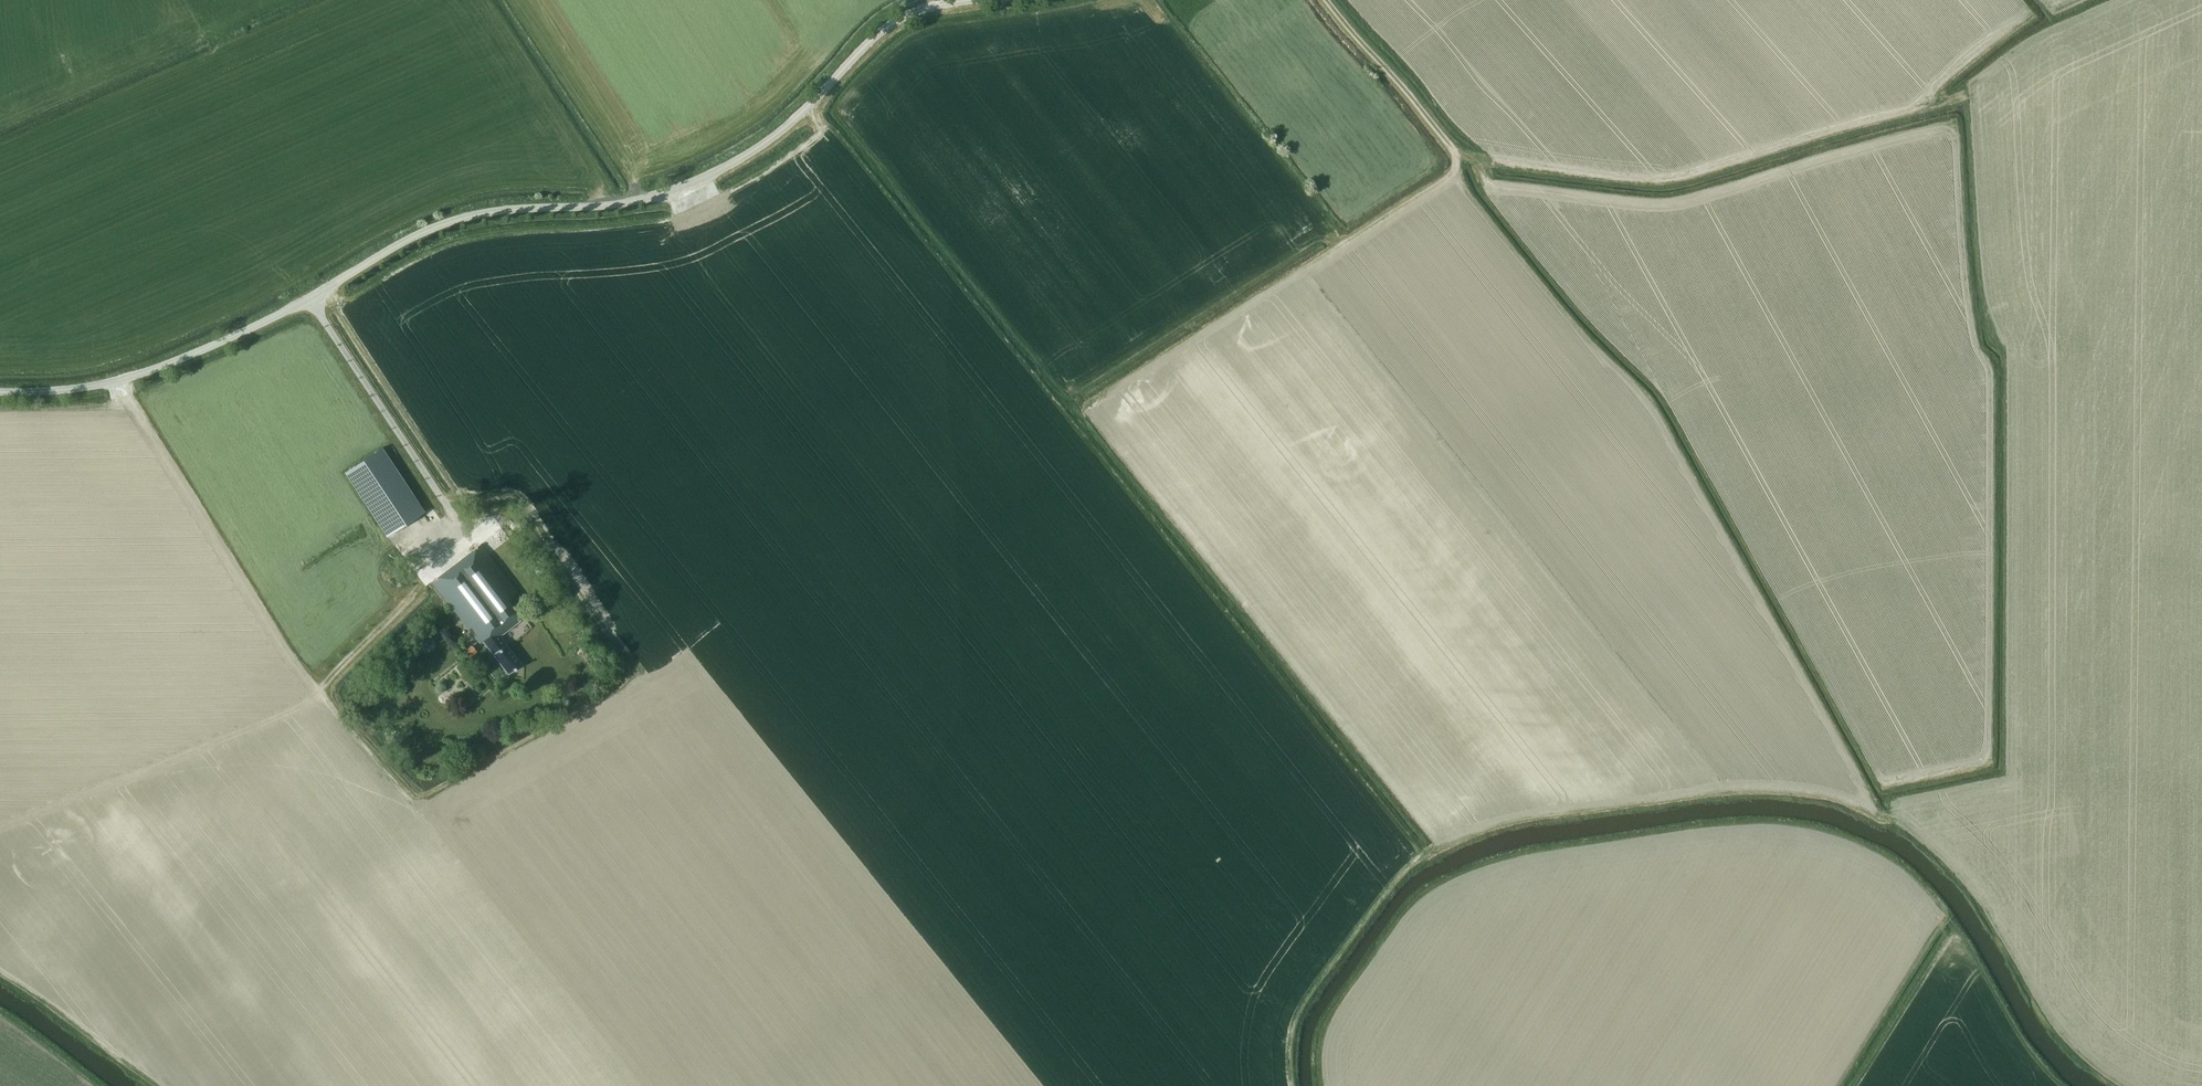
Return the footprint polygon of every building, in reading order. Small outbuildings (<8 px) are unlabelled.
[(424,512),(382,448),(345,473),(387,537),(424,512)] [(534,582),(494,531),(433,582),(479,643),(483,640),(508,673),(521,663),(500,636),(521,619),(508,602),(534,582)] [(477,652),(472,645),(464,651),(469,658),(477,652)]
